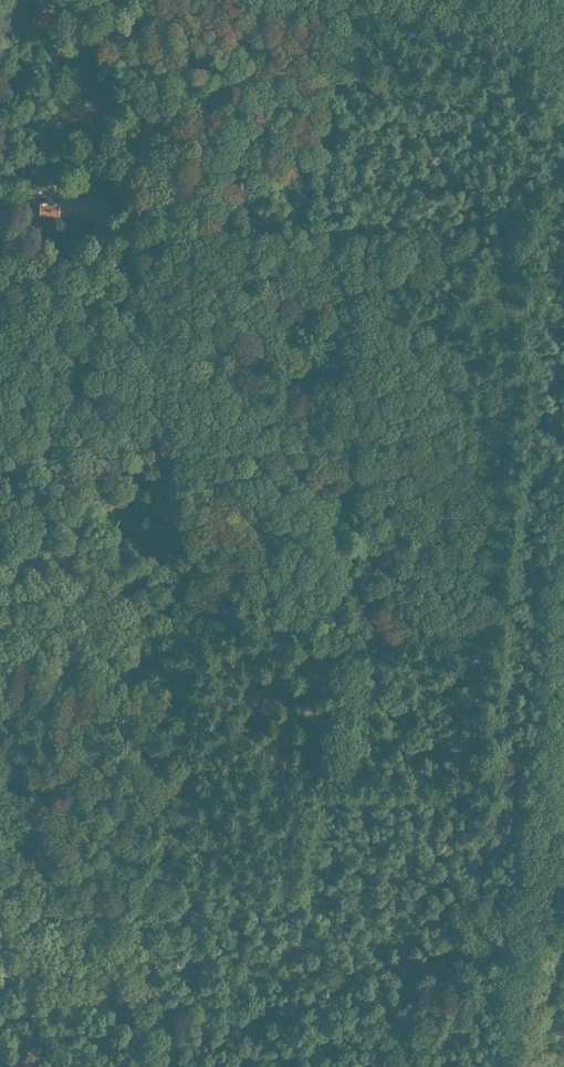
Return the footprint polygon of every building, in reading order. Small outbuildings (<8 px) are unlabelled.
[(31,15),(33,7),(23,5),(21,14),(31,15)] [(35,5),(34,13),(33,24),(46,26),(48,6),(35,5)] [(86,187),(84,201),(93,202),(94,189),(86,187)] [(60,215),(61,202),(41,201),(40,215),(60,215)]
